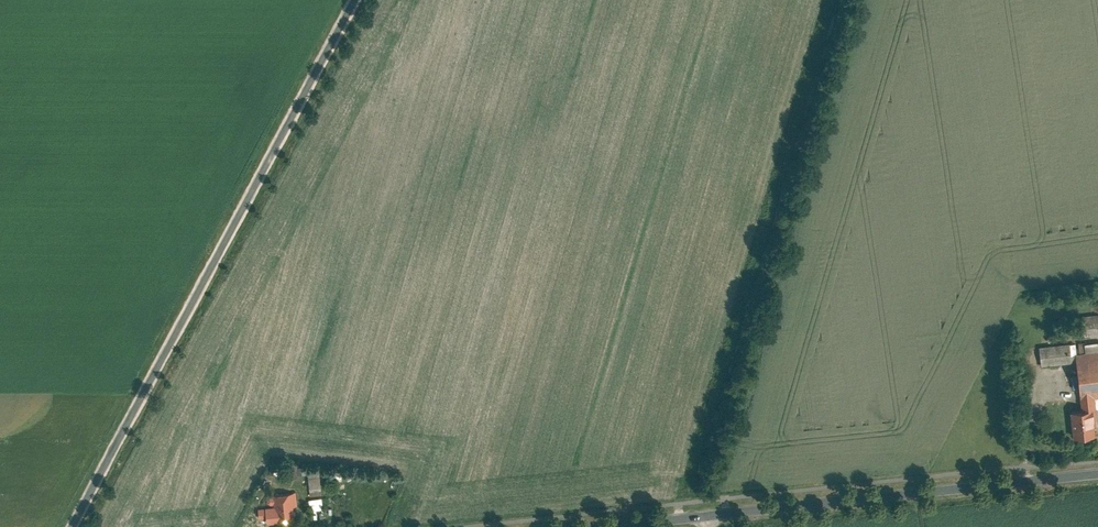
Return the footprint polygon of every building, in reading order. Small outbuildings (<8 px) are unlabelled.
[(1082,315),(1084,334),(1097,332),(1097,313),(1082,315)] [(1072,362),(1069,342),(1039,345),(1041,365),(1072,362)] [(1075,352),(1081,408),(1092,407),(1094,424),(1097,423),(1095,396),(1097,396),(1097,350),(1075,352)] [(1081,408),(1070,409),(1073,436),(1095,434),(1094,424),(1092,407),(1081,408)] [(286,463),(287,478),(297,477),(296,462),(286,463)] [(320,486),(319,470),(307,471),(308,486),(320,486)] [(265,506),(266,521),(295,519),(293,507),(297,503),(296,490),(271,494),(271,495),(268,496),(267,498),(267,501),(270,503),(272,503),(273,505),(265,506)] [(321,497),(308,499),(310,510),(323,508),(321,497)]
